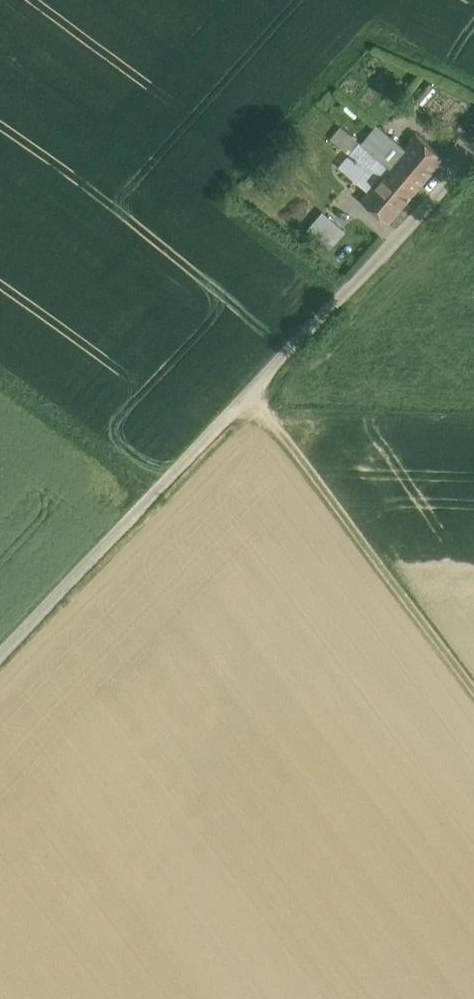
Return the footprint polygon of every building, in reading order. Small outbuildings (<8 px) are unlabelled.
[(368,146),(367,147),(380,158),(396,138),(384,128),(368,146)] [(417,132),(405,146),(396,138),(380,158),(417,189),(445,156),(417,132)] [(417,189),(380,158),(373,166),(360,156),(367,147),(368,146),(362,139),(339,165),(369,190),(361,198),(390,222),(417,189)] [(380,158),(367,147),(360,156),(373,166),(380,158)] [(324,209),(307,227),(329,247),(346,228),(324,209)]
